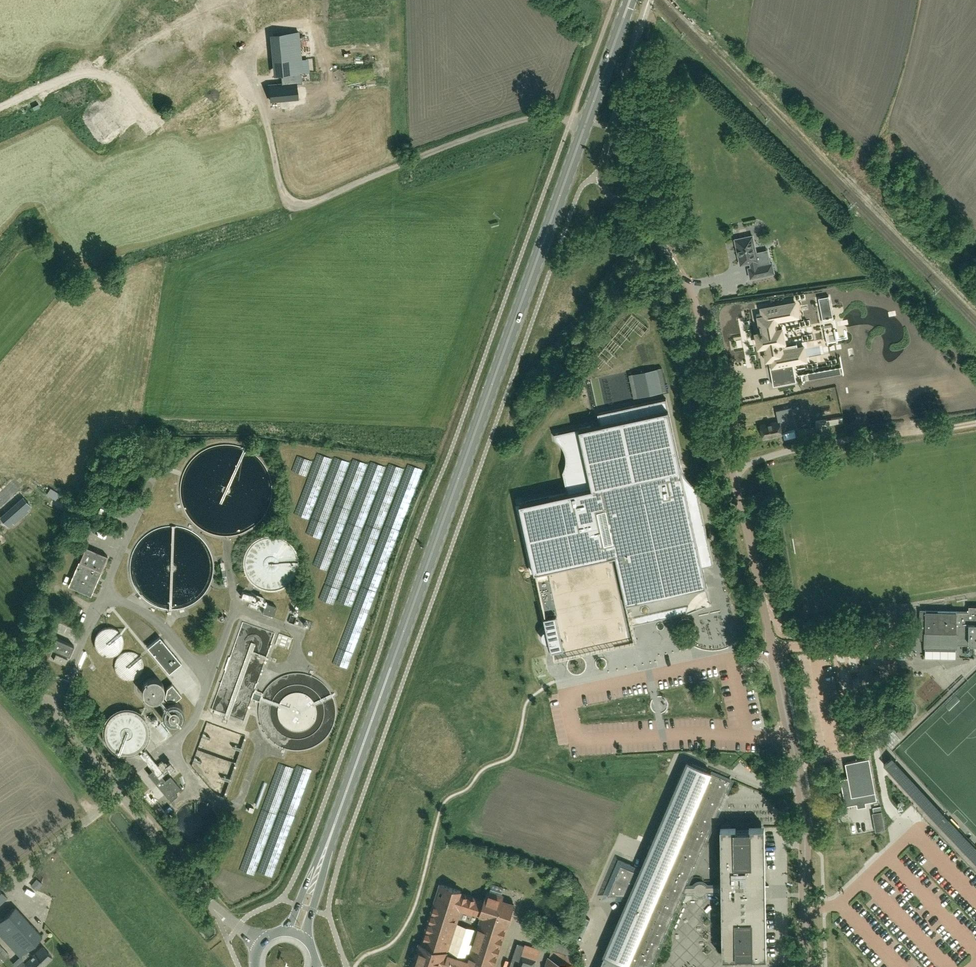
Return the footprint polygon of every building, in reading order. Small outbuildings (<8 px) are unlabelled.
[(278,74),(281,74),(282,84),(269,85),(270,100),(297,98),(296,84),(302,83),(301,72),(302,72),(299,32),(274,34),(278,74)] [(382,49),(383,39),(373,38),(372,48),(382,49)] [(749,268),(751,278),(774,273),(772,263),(758,266),(757,261),(758,261),(753,236),(735,239),(741,265),(751,263),(752,267),(749,268)] [(819,297),(823,318),(833,316),(829,295),(819,297)] [(777,320),(798,315),(795,301),(761,308),(762,313),(756,314),(757,318),(759,318),(761,331),(756,332),(759,346),(764,345),(766,355),(764,355),(765,360),(769,359),(771,367),(774,366),(775,370),(772,371),(774,384),(773,384),(774,385),(795,381),(792,363),(807,360),(804,346),(798,347),(797,343),(781,346),(781,342),(785,341),(782,327),(778,328),(777,320)] [(568,492),(520,503),(547,628),(546,629),(545,629),(545,630),(544,630),(543,631),(542,632),(542,633),(542,634),(542,635),(542,636),(542,637),(542,638),(542,639),(543,639),(543,640),(544,640),(544,641),(545,641),(545,642),(546,642),(547,642),(548,643),(549,643),(550,642),(551,642),(553,654),(627,637),(625,626),(634,624),(712,607),(703,566),(714,564),(696,486),(694,484),(692,483),(690,481),(688,478),(686,476),(684,474),(683,471),(682,468),(681,465),(666,398),(598,413),(600,423),(555,433),(556,439),(558,441),(559,442),(561,444),(562,446),(563,448),(564,450),(565,452),(566,454),(566,457),(566,459),(566,461),(566,463),(566,465),(565,467),(564,469),(563,471),(568,492)] [(782,434),(781,426),(795,422),(791,406),(776,410),(779,421),(761,425),(764,438),(782,434)] [(825,426),(800,430),(802,442),(827,438),(826,434),(826,433),(825,426)] [(17,502),(25,511),(31,506),(23,497),(17,502)] [(111,519),(113,513),(97,506),(95,512),(111,519)] [(14,522),(5,512),(0,516),(0,517),(8,526),(14,522)] [(85,546),(69,586),(75,589),(76,586),(91,592),(96,579),(97,580),(107,555),(85,546)] [(273,615),(276,606),(265,602),(262,611),(273,615)] [(969,606),(969,611),(920,610),(920,639),(925,639),(925,644),(972,644),(975,644),(975,606),(969,606)] [(56,637),(52,648),(69,655),(74,645),(56,637)] [(147,648),(168,674),(181,663),(160,637),(147,648)] [(53,659),(65,664),(67,659),(56,654),(53,659)] [(99,679),(93,690),(105,697),(111,686),(99,679)] [(177,698),(182,695),(172,683),(168,687),(165,696),(168,699),(177,698)] [(697,711),(690,716),(693,720),(700,715),(697,711)] [(160,736),(165,734),(160,721),(154,724),(160,736)] [(842,783),(846,805),(857,803),(858,808),(867,806),(866,802),(877,800),(870,758),(846,762),(849,781),(842,783)] [(883,767),(975,864),(975,849),(891,760),(883,767)] [(600,966),(627,966),(651,966),(683,892),(722,891),(723,957),(767,956),(766,889),(765,826),(721,827),(722,885),(686,886),(731,780),(712,772),(688,762),(641,872),(620,863),(607,893),(632,893),(605,954),(600,966)] [(155,768),(149,774),(171,800),(177,795),(175,792),(180,787),(170,776),(165,780),(155,768)] [(885,830),(882,813),(873,815),(876,831),(885,830)] [(423,944),(420,944),(413,966),(493,966),(513,905),(501,901),(503,897),(486,892),(483,900),(460,892),(442,886),(423,944)] [(0,921),(0,935),(20,957),(13,963),(16,966),(42,966),(53,957),(42,946),(32,955),(27,949),(42,936),(15,906),(0,921)] [(1,963),(10,955),(0,944),(0,962),(1,963)] [(521,955),(517,966),(534,966),(536,960),(521,955)] [(544,966),(574,966),(547,958),(544,966)]
